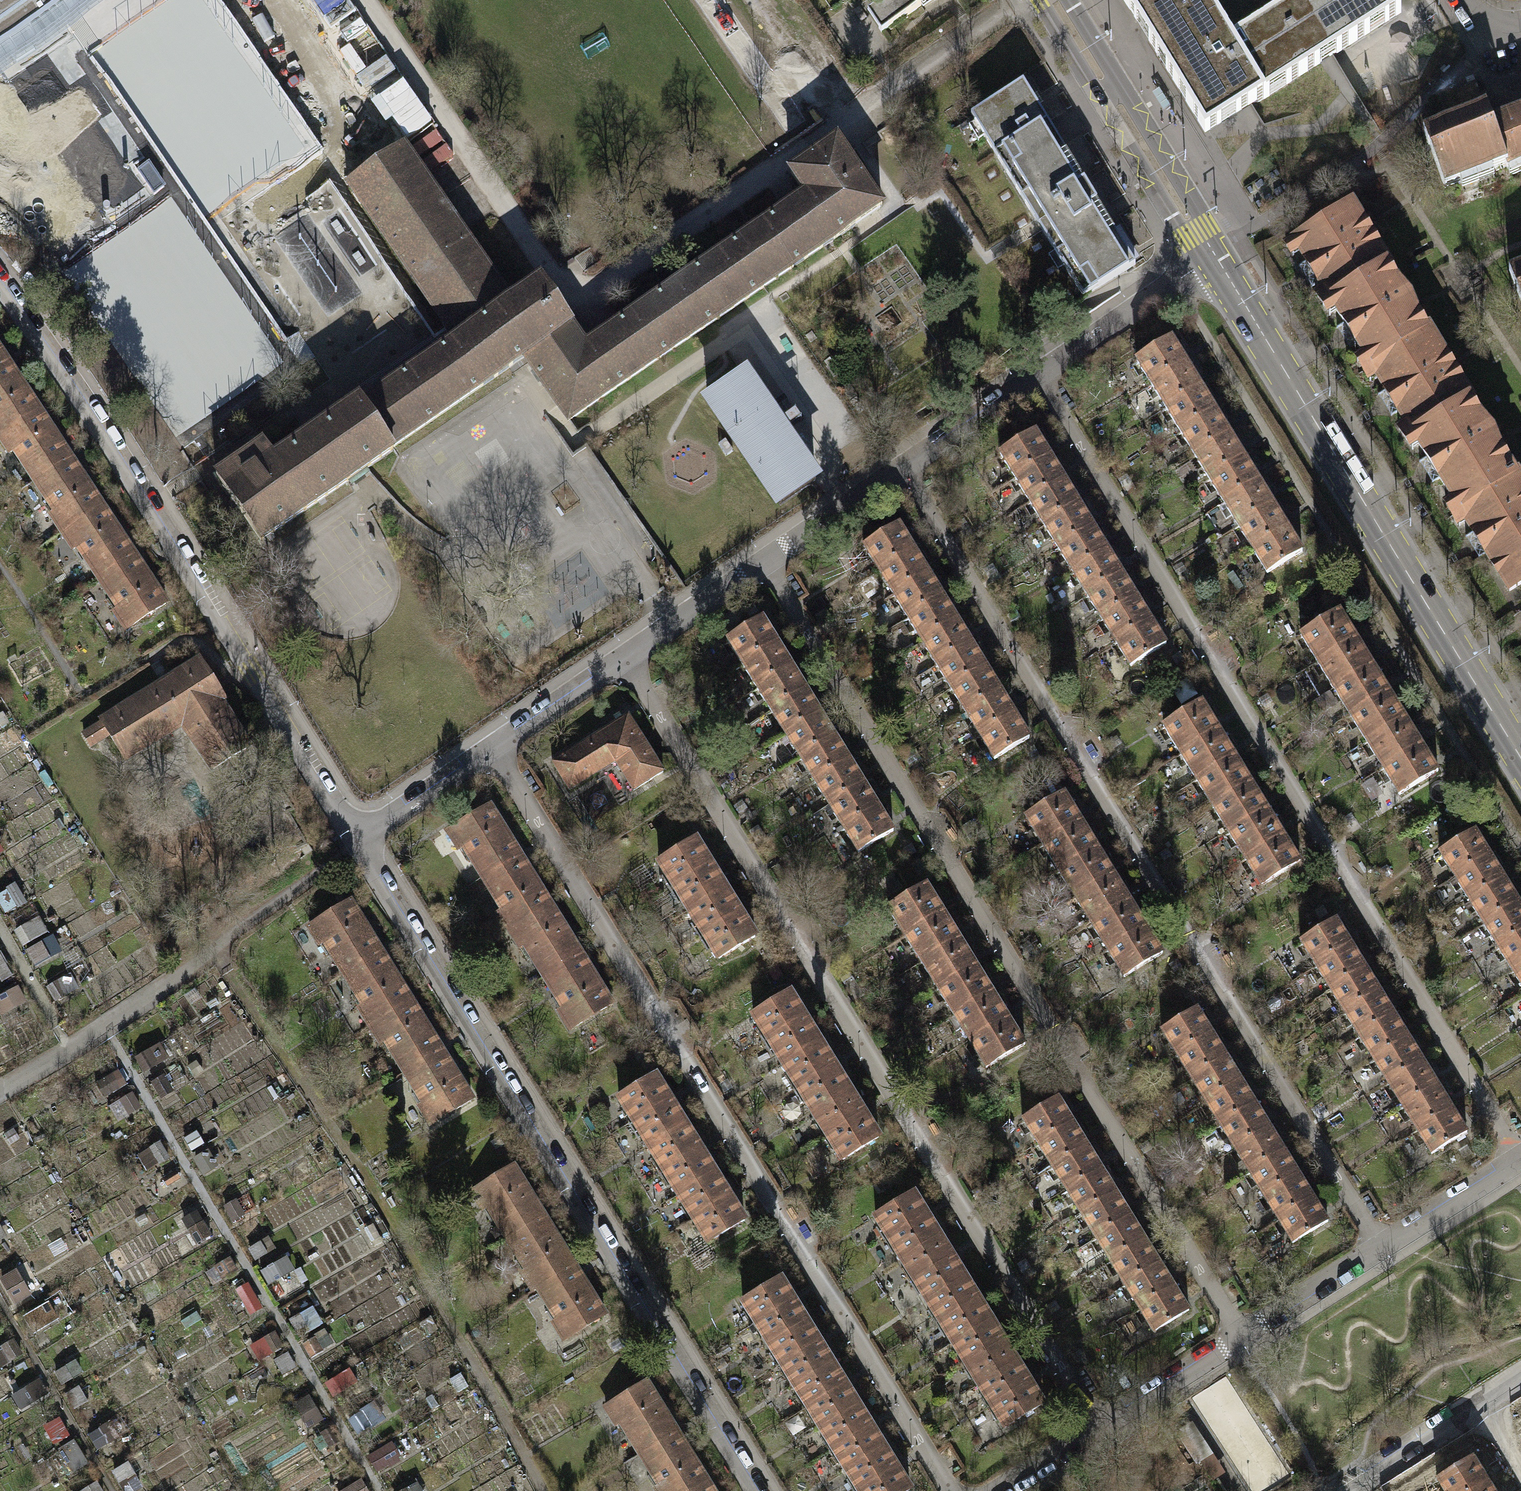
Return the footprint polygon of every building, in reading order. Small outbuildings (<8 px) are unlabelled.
[(66,16),(89,0),(0,0),(0,60),(66,16)] [(325,150),(220,0),(89,0),(66,16),(96,56),(222,223),(325,150)] [(888,27),(921,6),(918,1),(919,0),(870,0),(888,27)] [(1210,7),(1206,0),(1121,0),(1149,45),(1210,7)] [(1269,20),(1303,75),(1326,60),(1401,15),(1392,0),(1300,0),(1300,1),(1269,20)] [(1205,135),(1303,75),(1269,20),(1232,43),(1210,7),(1149,45),(1205,135)] [(1003,167),(1027,206),(1079,174),(1056,136),(1023,83),(971,115),(1003,167)] [(1494,128),(1486,109),(1471,115),(1473,120),(1444,131),(1441,124),(1423,131),(1444,186),(1505,162),(1507,167),(1520,162),(1520,117),(1494,128)] [(585,344),(571,325),(524,356),(568,420),(881,206),(836,139),(789,171),(804,194),(585,344)] [(454,338),(358,403),(388,448),(524,356),(571,325),(540,279),(510,299),(403,143),(347,181),(454,338)] [(1038,225),(1083,297),(1135,265),(1079,174),(1027,206),(1038,225)] [(1362,222),(1351,204),(1297,237),(1310,258),(1305,261),(1318,282),(1323,279),(1334,298),(1379,270),(1388,264),(1378,248),(1373,251),(1356,225),(1362,222)] [(1508,271),(1520,303),(1520,266),(1508,271)] [(1389,287),(1379,270),(1334,298),(1330,301),(1369,365),(1374,362),(1418,335),(1408,320),(1415,315),(1408,296),(1396,285),(1389,287)] [(1428,330),(1418,335),(1374,362),(1389,386),(1385,388),(1399,410),(1403,408),(1417,432),(1462,405),(1471,399),(1461,383),(1456,386),(1439,359),(1444,356),(1428,330)] [(1167,339),(1132,360),(1147,384),(1182,362),(1167,339)] [(0,364),(0,433),(37,408),(6,360),(0,364)] [(1182,362),(1147,384),(1161,407),(1196,386),(1182,362)] [(738,375),(704,399),(776,506),(811,480),(738,375)] [(1196,386),(1161,407),(1176,431),(1211,410),(1196,386)] [(390,451),(388,448),(358,403),(356,401),(271,459),(260,443),(215,474),(260,540),(390,451)] [(1472,420),(1462,405),(1417,432),(1414,434),(1448,489),(1452,486),(1464,506),(1515,475),(1512,469),(1504,474),(1492,453),(1497,447),(1491,429),(1477,417),(1472,420)] [(0,433),(0,438),(9,452),(14,449),(35,479),(70,456),(37,408),(0,433)] [(1211,410),(1176,431),(1190,455),(1225,433),(1211,410)] [(1031,431),(995,453),(1010,477),(1045,455),(1031,431)] [(1225,433),(1190,455),(1205,478),(1240,457),(1225,433)] [(1045,455),(1010,477),(1025,500),(1060,479),(1045,455)] [(61,532),(101,505),(70,456),(35,479),(55,510),(49,514),(61,532)] [(1240,457),(1205,478),(1220,502),(1255,481),(1240,457)] [(1515,475),(1464,506),(1477,527),(1472,531),(1494,567),(1503,561),(1518,585),(1520,583),(1520,483),(1515,475)] [(1060,479),(1025,500),(1039,524),(1075,502),(1060,479)] [(1255,481),(1220,502),(1234,526),(1269,504),(1255,481)] [(1075,502),(1039,524),(1054,548),(1089,526),(1075,502)] [(1269,504),(1234,526),(1249,549),(1284,528),(1269,504)] [(99,577),(131,554),(101,505),(61,532),(72,549),(77,546),(99,577)] [(895,525),(860,546),(874,570),(909,549),(895,525)] [(1089,526),(1054,548),(1068,571),(1104,550),(1089,526)] [(1284,528),(1249,549),(1263,573),(1298,552),(1284,528)] [(909,549),(874,570),(888,593),(923,572),(909,549)] [(1104,550),(1068,571),(1083,595),(1118,573),(1104,550)] [(131,554),(99,577),(118,608),(114,611),(125,629),(165,602),(131,554)] [(923,572),(888,593),(903,617),(938,596),(923,572)] [(1118,573),(1083,595),(1097,619),(1133,597),(1118,573)] [(938,596),(903,617),(917,641),(952,620),(938,596)] [(1133,597),(1097,619),(1112,642),(1147,621),(1133,597)] [(1353,638),(1337,611),(1298,634),(1314,661),(1353,638)] [(758,618),(722,640),(737,663),(772,641),(758,618)] [(952,620),(917,641),(931,664),(966,643),(952,620)] [(1147,621),(1112,642),(1126,666),(1162,645),(1147,621)] [(1369,664),(1353,638),(1314,661),(1330,688),(1369,664)] [(772,641),(737,663),(752,687),(787,665),(772,641)] [(966,643),(931,664),(946,688),(981,667),(966,643)] [(147,691),(82,732),(90,744),(109,733),(124,758),(182,721),(213,769),(248,747),(219,700),(224,697),(203,664),(151,697),(147,691)] [(1385,691),(1369,664),(1330,688),(1346,714),(1385,691)] [(787,665),(752,687),(766,710),(801,688),(787,665)] [(981,667),(946,688),(960,712),(995,691),(981,667)] [(801,688),(766,710),(781,734),(816,712),(801,688)] [(995,691),(960,712),(975,736),(1010,715),(995,691)] [(1401,718),(1385,691),(1346,714),(1362,741),(1401,718)] [(1198,701),(1159,725),(1175,752),(1214,728),(1198,701)] [(816,712),(781,734),(795,757),(831,735),(816,712)] [(624,715),(548,761),(565,789),(611,761),(629,789),(658,771),(624,715)] [(1010,715),(975,736),(989,759),(1024,738),(1010,715)] [(1417,744),(1401,718),(1362,741),(1378,768),(1417,744)] [(1214,728),(1175,752),(1192,778),(1231,755),(1214,728)] [(831,735),(795,757),(810,781),(845,759),(831,735)] [(1433,771),(1417,744),(1378,768),(1394,794),(1433,771)] [(1231,755),(1192,778),(1208,805),(1247,781),(1231,755)] [(845,759),(810,781),(825,804),(860,782),(845,759)] [(1247,781),(1208,805),(1224,832),(1263,808),(1247,781)] [(860,782),(825,804),(839,828),(875,806),(860,782)] [(1059,794),(1021,817),(1037,844),(1076,820),(1059,794)] [(485,805),(445,829),(475,879),(515,855),(485,805)] [(875,806),(839,828),(854,851),(889,829),(875,806)] [(1263,808),(1224,832),(1241,858),(1280,834),(1263,808)] [(1076,820),(1037,844),(1054,870),(1092,847),(1076,820)] [(1486,854),(1471,830),(1436,851),(1451,874),(1486,854)] [(1280,834),(1241,858),(1257,885),(1296,861),(1280,834)] [(690,839),(655,861),(670,885),(705,863),(690,839)] [(1092,847),(1054,870),(1070,897),(1108,873),(1092,847)] [(1500,877),(1486,854),(1451,874),(1465,898),(1500,877)] [(515,855),(475,879),(505,929),(546,905),(515,855)] [(705,863),(670,885),(685,909),(720,887),(705,863)] [(1108,873),(1070,897),(1087,923),(1125,900),(1108,873)] [(1514,901),(1500,877),(1465,898),(1479,922),(1514,901)] [(939,910),(923,883),(883,907),(900,934),(939,910)] [(720,887),(685,909),(700,933),(735,911),(720,887)] [(0,893),(0,905),(5,913),(16,906),(5,889),(0,893)] [(1125,900),(1087,923),(1103,950),(1141,926),(1125,900)] [(346,901),(306,925),(336,974),(376,951),(346,901)] [(1514,901),(1479,922),(1494,946),(1520,929),(1520,912),(1514,901)] [(546,905),(505,929),(535,979),(576,955),(546,905)] [(955,937),(939,910),(900,934),(916,961),(955,937)] [(735,911),(700,933),(715,957),(750,935),(735,911)] [(38,916),(13,931),(23,947),(48,932),(38,916)] [(1331,919),(1296,941),(1310,964),(1345,943),(1331,919)] [(1141,926),(1103,950),(1120,976),(1158,952),(1141,926)] [(1494,946),(1508,969),(1520,962),(1520,929),(1494,946)] [(50,935),(25,951),(35,966),(60,951),(50,935)] [(972,964),(955,937),(916,961),(932,987),(972,964)] [(1345,943),(1310,964),(1325,988),(1360,966),(1345,943)] [(376,951),(336,974),(366,1024),(406,1000),(376,951)] [(3,984),(14,977),(0,954),(0,980),(3,984)] [(576,955),(535,979),(565,1029),(606,1005),(576,955)] [(1508,969),(1520,991),(1520,962),(1508,969)] [(988,991),(972,964),(932,987),(948,1014),(988,991)] [(1360,966),(1325,988),(1340,1012),(1375,990),(1360,966)] [(71,973),(46,988),(55,1003),(80,988),(71,973)] [(0,999),(0,1013),(4,1018),(28,1003),(18,987),(0,999)] [(764,1037),(806,1010),(791,987),(750,1013),(764,1037)] [(1375,990),(1340,1012),(1354,1035),(1389,1013),(1375,990)] [(1004,1017),(988,991),(948,1014),(965,1041),(1004,1017)] [(406,1000),(366,1024),(397,1074),(436,1050),(406,1000)] [(1207,1031),(1193,1008),(1157,1029),(1172,1053),(1207,1031)] [(822,1034),(806,1010),(764,1037),(779,1061),(822,1034)] [(1389,1013),(1354,1035),(1369,1059),(1404,1037),(1389,1013)] [(1020,1044),(1004,1017),(965,1041),(981,1068),(1020,1044)] [(1222,1055),(1207,1031),(1172,1053),(1186,1077),(1222,1055)] [(794,1085),(837,1059),(822,1034),(779,1061),(794,1085)] [(1404,1037),(1369,1059),(1384,1082),(1419,1060),(1404,1037)] [(159,1044),(135,1058),(144,1073),(168,1058),(159,1044)] [(436,1050),(397,1074),(427,1124),(467,1100),(436,1050)] [(1236,1079),(1222,1055),(1186,1077),(1201,1100),(1236,1079)] [(837,1059),(794,1085),(809,1110),(852,1083),(837,1059)] [(1419,1060),(1384,1082),(1398,1106),(1433,1084),(1419,1060)] [(119,1069),(94,1083),(103,1098),(128,1083),(119,1069)] [(629,1121),(665,1099),(650,1075),(614,1097),(629,1121)] [(1251,1102),(1236,1079),(1201,1100),(1215,1124),(1251,1102)] [(824,1133),(866,1107),(852,1083),(809,1110),(824,1133)] [(1433,1084),(1398,1106),(1413,1129),(1448,1108),(1433,1084)] [(1068,1120),(1054,1096),(1018,1118),(1032,1142),(1068,1120)] [(680,1123),(665,1099),(629,1121),(644,1145),(680,1123)] [(1265,1126),(1251,1102),(1215,1124),(1230,1147),(1265,1126)] [(866,1107),(824,1133),(839,1158),(882,1132),(866,1107)] [(1448,1108),(1413,1129),(1428,1153),(1463,1131),(1448,1108)] [(1083,1144),(1068,1120),(1032,1142),(1047,1166),(1083,1144)] [(659,1169),(695,1147),(680,1123),(644,1145),(659,1169)] [(1280,1149),(1265,1126),(1230,1147),(1244,1171),(1280,1149)] [(161,1141),(136,1156),(145,1171),(170,1156),(161,1141)] [(1097,1167),(1083,1144),(1047,1166),(1061,1189),(1097,1167)] [(710,1171),(695,1147),(659,1169),(674,1194),(710,1171)] [(1294,1173),(1280,1149),(1244,1171),(1259,1195),(1294,1173)] [(508,1166),(469,1191),(499,1240),(539,1216),(508,1166)] [(1112,1191),(1097,1167),(1061,1189),(1076,1213),(1112,1191)] [(690,1218),(725,1196),(710,1171),(674,1194),(690,1218)] [(1309,1197),(1294,1173),(1259,1195),(1273,1218),(1309,1197)] [(871,1214),(884,1235),(922,1213),(909,1191),(871,1214)] [(1126,1215),(1112,1191),(1076,1213),(1090,1237),(1126,1215)] [(740,1220),(725,1196),(690,1218),(705,1242),(740,1220)] [(1323,1220),(1309,1197),(1273,1218),(1288,1242),(1323,1220)] [(935,1234),(922,1213),(884,1235),(897,1257),(935,1234)] [(1141,1238),(1126,1215),(1090,1237),(1105,1260),(1141,1238)] [(539,1216),(499,1240),(530,1290),(569,1266),(539,1216)] [(272,1231),(247,1246),(256,1261),(281,1246),(272,1231)] [(948,1255),(935,1234),(897,1257),(910,1278),(948,1255)] [(1155,1262),(1141,1238),(1105,1260),(1119,1284),(1155,1262)] [(961,1276),(948,1255),(910,1278),(923,1299),(961,1276)] [(285,1256),(261,1271),(270,1286),(294,1271),(285,1256)] [(1170,1286),(1155,1262),(1119,1284),(1134,1307),(1170,1286)] [(569,1266),(530,1290),(560,1340),(600,1315),(569,1266)] [(18,1307),(34,1297),(19,1271),(3,1280),(18,1307)] [(974,1298),(961,1276),(923,1299),(936,1320),(974,1298)] [(738,1300),(751,1321),(789,1298),(776,1277),(738,1300)] [(1184,1309),(1170,1286),(1134,1307),(1148,1331),(1184,1309)] [(802,1319),(789,1298),(751,1321),(764,1342),(802,1319)] [(986,1319),(974,1298),(936,1320),(949,1342),(986,1319)] [(49,1305),(24,1319),(33,1334),(58,1320),(49,1305)] [(313,1308),(288,1323),(297,1337),(322,1323),(313,1308)] [(764,1342),(777,1363),(815,1340),(802,1319),(764,1342)] [(999,1340),(986,1319),(949,1342),(962,1363),(999,1340)] [(326,1329),(301,1344),(310,1359),(335,1344),(326,1329)] [(275,1332),(250,1346),(259,1361),(284,1347),(275,1332)] [(0,1345),(0,1366),(22,1352),(13,1338),(0,1345)] [(828,1361),(815,1340),(777,1363),(790,1384),(828,1361)] [(1012,1362),(999,1340),(962,1363),(975,1384),(1012,1362)] [(790,1384),(803,1405),(841,1382),(828,1361),(790,1384)] [(1025,1383),(1012,1362),(975,1384),(988,1406),(1025,1383)] [(349,1369),(324,1384),(333,1399),(358,1384),(349,1369)] [(1287,1476),(1235,1375),(1187,1399),(1234,1490),(1257,1490),(1287,1476)] [(36,1380),(12,1395),(21,1410),(45,1395),(36,1380)] [(641,1381),(601,1405),(631,1455),(671,1430),(641,1381)] [(854,1403),(841,1382),(803,1405),(816,1426),(854,1403)] [(1038,1404),(1025,1383),(988,1406),(1001,1427),(1038,1404)] [(816,1426),(829,1448),(867,1425),(854,1403),(816,1426)] [(374,1404),(350,1418),(359,1433),(383,1418),(374,1404)] [(110,1422),(86,1436),(95,1451),(119,1436),(110,1422)] [(880,1446),(867,1425),(829,1448),(842,1469),(880,1446)] [(631,1455),(654,1490),(684,1490),(702,1480),(671,1430),(631,1455)] [(391,1444),(367,1458),(376,1473),(400,1459),(391,1444)] [(842,1469),(855,1490),(893,1467),(880,1446),(842,1469)] [(1483,1462),(1442,1486),(1446,1490),(1500,1490),(1483,1462)] [(893,1467),(855,1490),(856,1490),(901,1490),(906,1488),(893,1467)] [(344,1490),(368,1490),(361,1480),(344,1490)] [(684,1490),(709,1490),(702,1480),(684,1490)] [(80,1490),(102,1490),(97,1481),(80,1490)] [(400,1490),(423,1490),(417,1481),(400,1490)]
